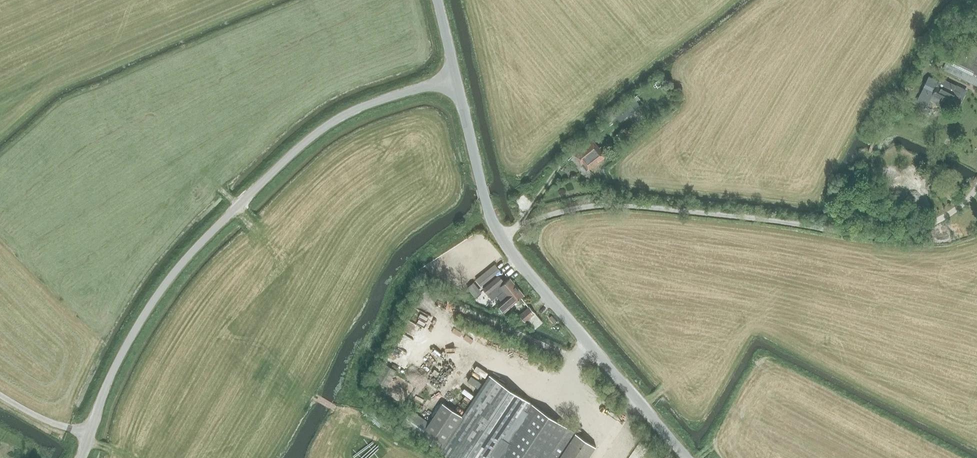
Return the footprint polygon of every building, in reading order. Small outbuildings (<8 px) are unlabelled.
[(970,82),(976,86),(976,40),(967,58),(952,50),(943,68),(970,82)] [(940,78),(939,81),(929,76),(922,89),(917,100),(926,105),(929,99),(956,111),(966,89),(940,78)] [(626,117),(635,110),(640,106),(633,98),(620,109),(626,117)] [(593,140),(590,143),(583,148),(574,155),(581,164),(583,162),(588,169),(602,159),(605,156),(593,140)] [(495,264),(475,279),(481,286),(500,270),(495,264)] [(497,296),(502,301),(518,288),(510,278),(504,283),(502,281),(503,281),(499,276),(483,289),(492,300),(497,296)] [(487,298),(473,282),(466,288),(480,304),(487,298)] [(524,295),(518,288),(502,301),(497,305),(503,313),(524,295)] [(529,307),(519,315),(525,321),(535,313),(529,307)] [(387,386),(396,370),(385,363),(375,380),(387,386)] [(590,401),(595,397),(586,387),(581,392),(590,401)] [(514,391),(470,457),(588,457),(596,446),(576,433),(569,428),(563,423),(562,424),(514,391)] [(441,449),(463,416),(443,402),(429,422),(411,409),(401,424),(419,437),(420,435),(441,449)]
